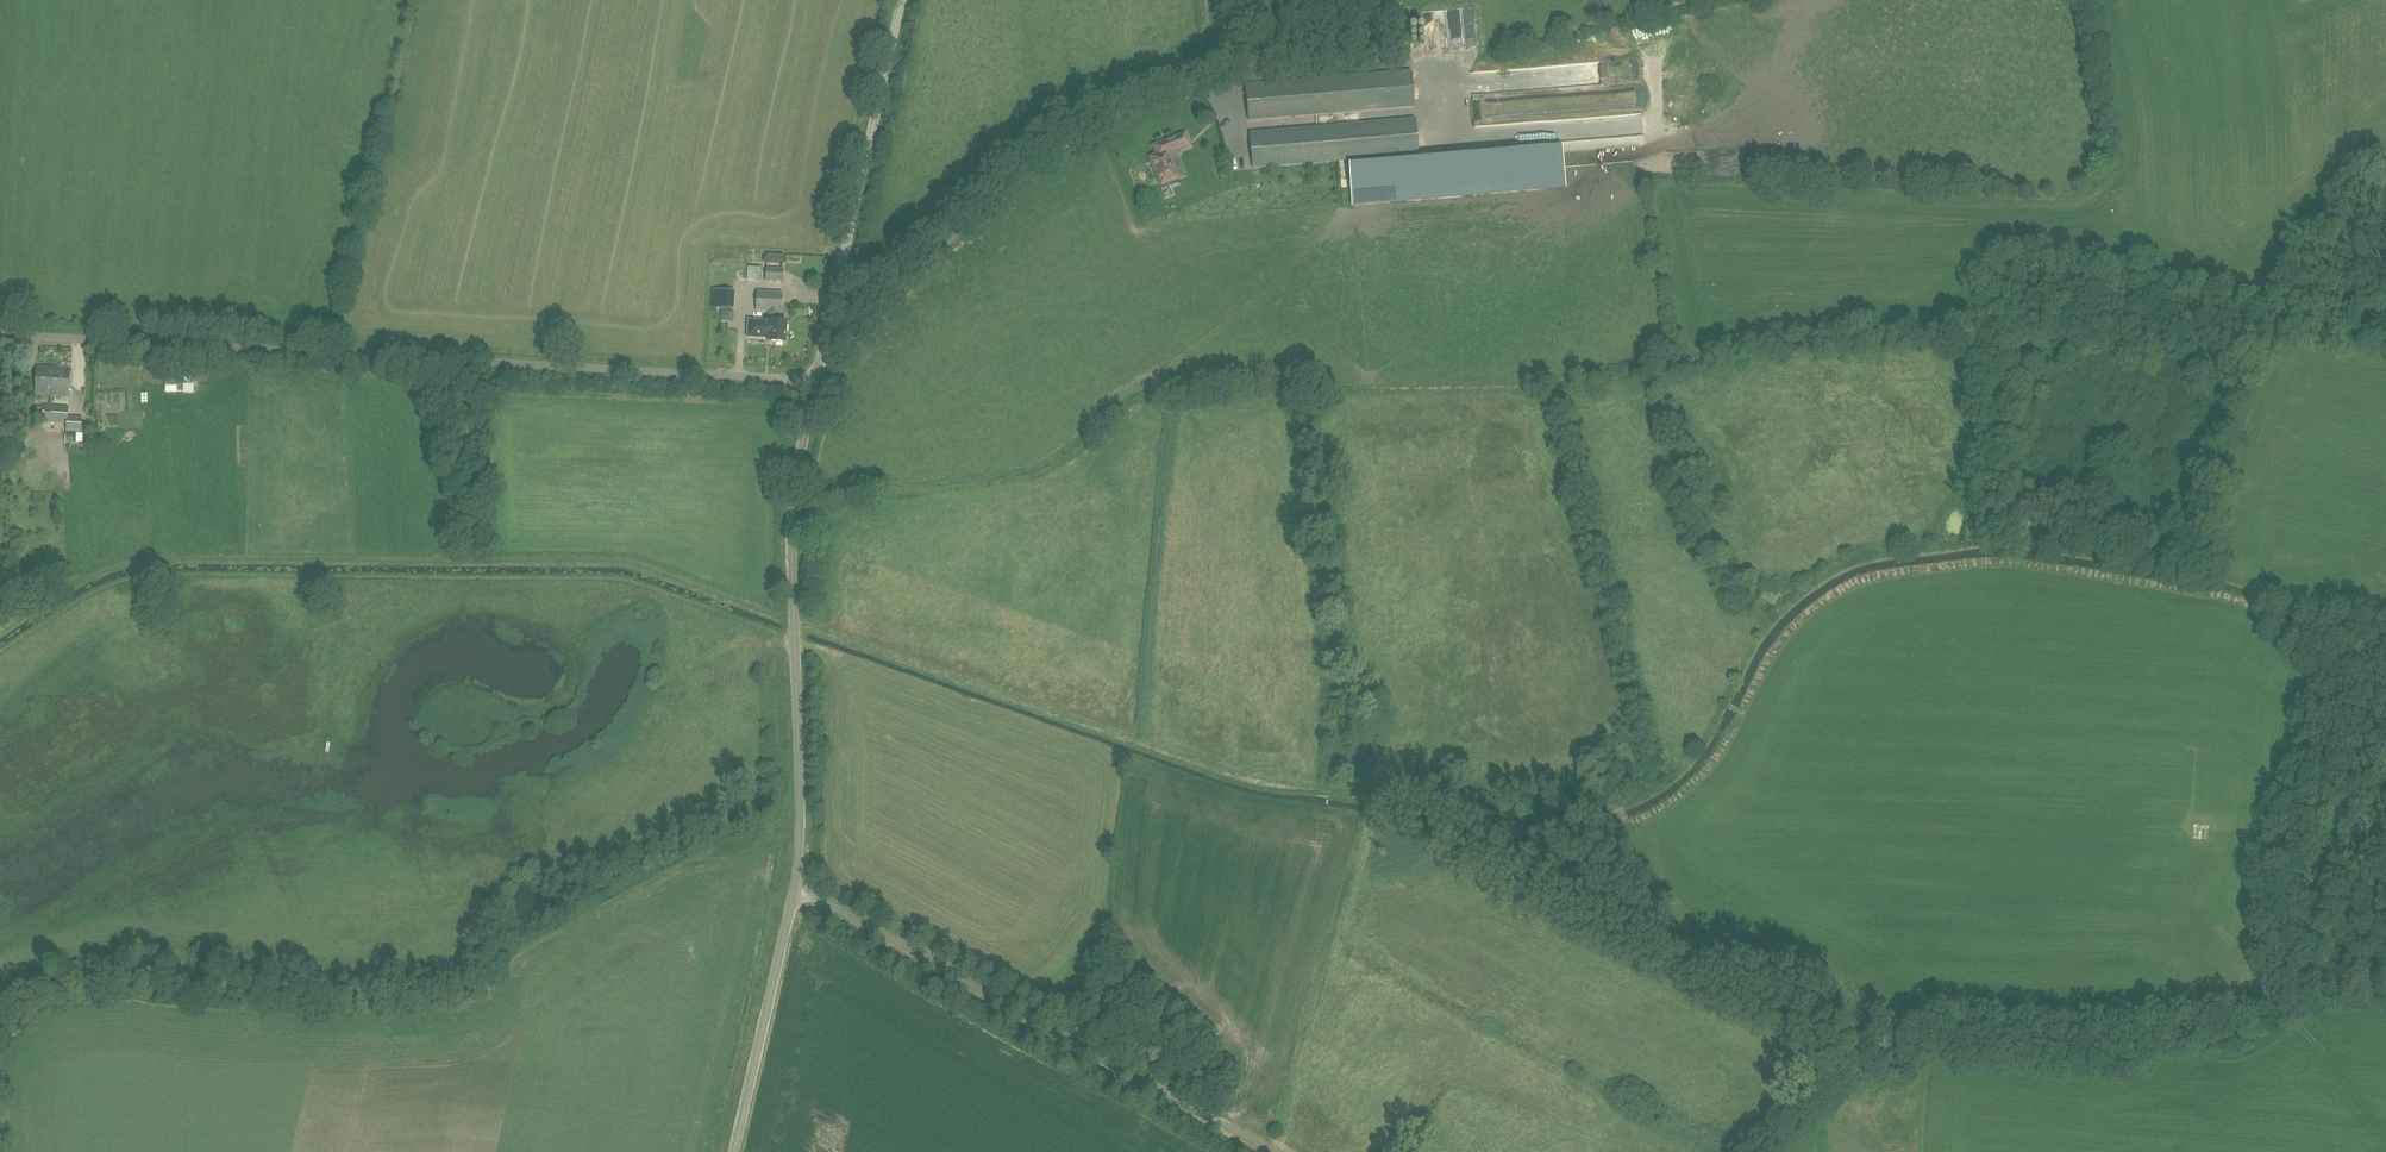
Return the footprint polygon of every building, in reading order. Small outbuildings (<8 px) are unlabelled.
[(1229,41),(1240,40),(1239,33),(1228,33),(1229,41)] [(1412,107),(1410,89),(1409,71),(1246,85),(1249,121),(1412,107)] [(1614,118),(1615,131),(1643,130),(1643,117),(1614,118)] [(1253,168),(1339,161),(1416,155),(1413,119),(1250,133),(1253,168)] [(1150,157),(1151,159),(1149,161),(1151,165),(1153,166),(1157,177),(1156,179),(1157,183),(1160,183),(1161,186),(1162,185),(1163,189),(1170,186),(1169,183),(1178,179),(1178,178),(1186,175),(1176,151),(1190,145),(1185,133),(1153,145),(1157,154),(1150,157)] [(783,255),(767,254),(767,257),(763,257),(763,262),(783,263),(783,255)] [(760,267),(747,266),(747,278),(759,279),(760,267)] [(782,281),(783,268),(765,267),(765,281),(782,281)] [(735,306),(735,289),(714,289),(714,306),(735,306)] [(770,311),(771,292),(758,291),(756,310),(768,311),(770,311)] [(768,338),(768,342),(785,343),(786,322),(778,321),(779,312),(780,312),(781,293),(771,292),(770,311),(768,311),(768,321),(774,321),(774,329),(769,329),(769,338),(768,338)] [(733,321),(735,312),(724,310),(723,320),(733,321)] [(774,321),(768,321),(748,319),(747,337),(768,338),(769,338),(769,329),(774,329),(774,321)] [(69,397),(70,369),(37,367),(35,394),(69,397)] [(185,393),(195,393),(196,384),(185,384),(185,393)] [(82,417),(71,417),(67,417),(68,406),(44,405),(43,422),(67,423),(66,431),(82,432),(82,417)]
